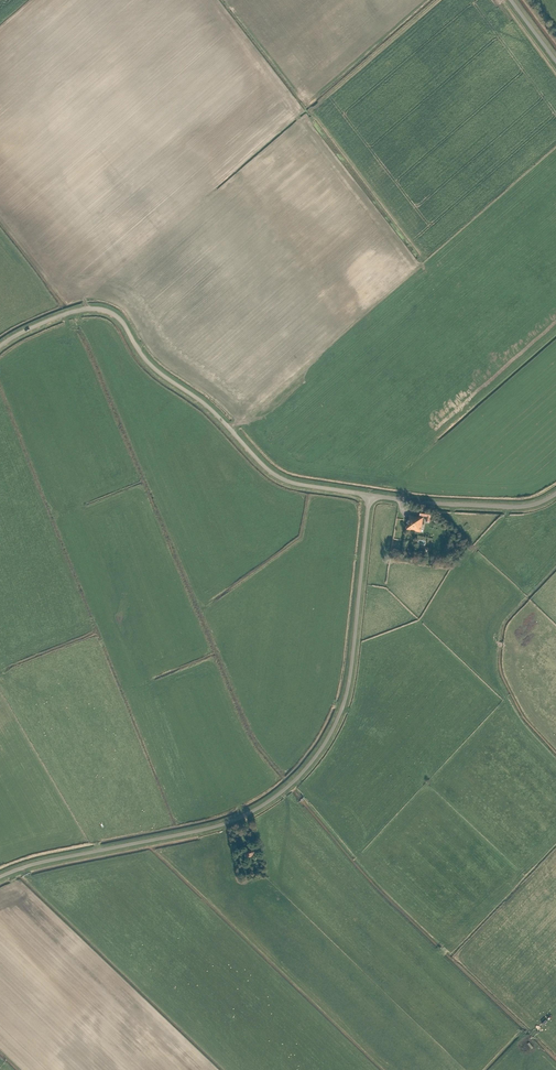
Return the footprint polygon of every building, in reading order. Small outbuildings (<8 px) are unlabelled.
[(430,523),(430,518),(431,513),(421,511),(420,516),(427,517),(426,522),(430,523)] [(408,523),(407,529),(415,530),(415,531),(417,532),(417,530),(421,531),(423,517),(410,515),(409,520),(408,519),(408,521),(407,521),(407,523),(408,523)] [(251,849),(244,851),(245,858),(258,855),(256,847),(251,849)]
